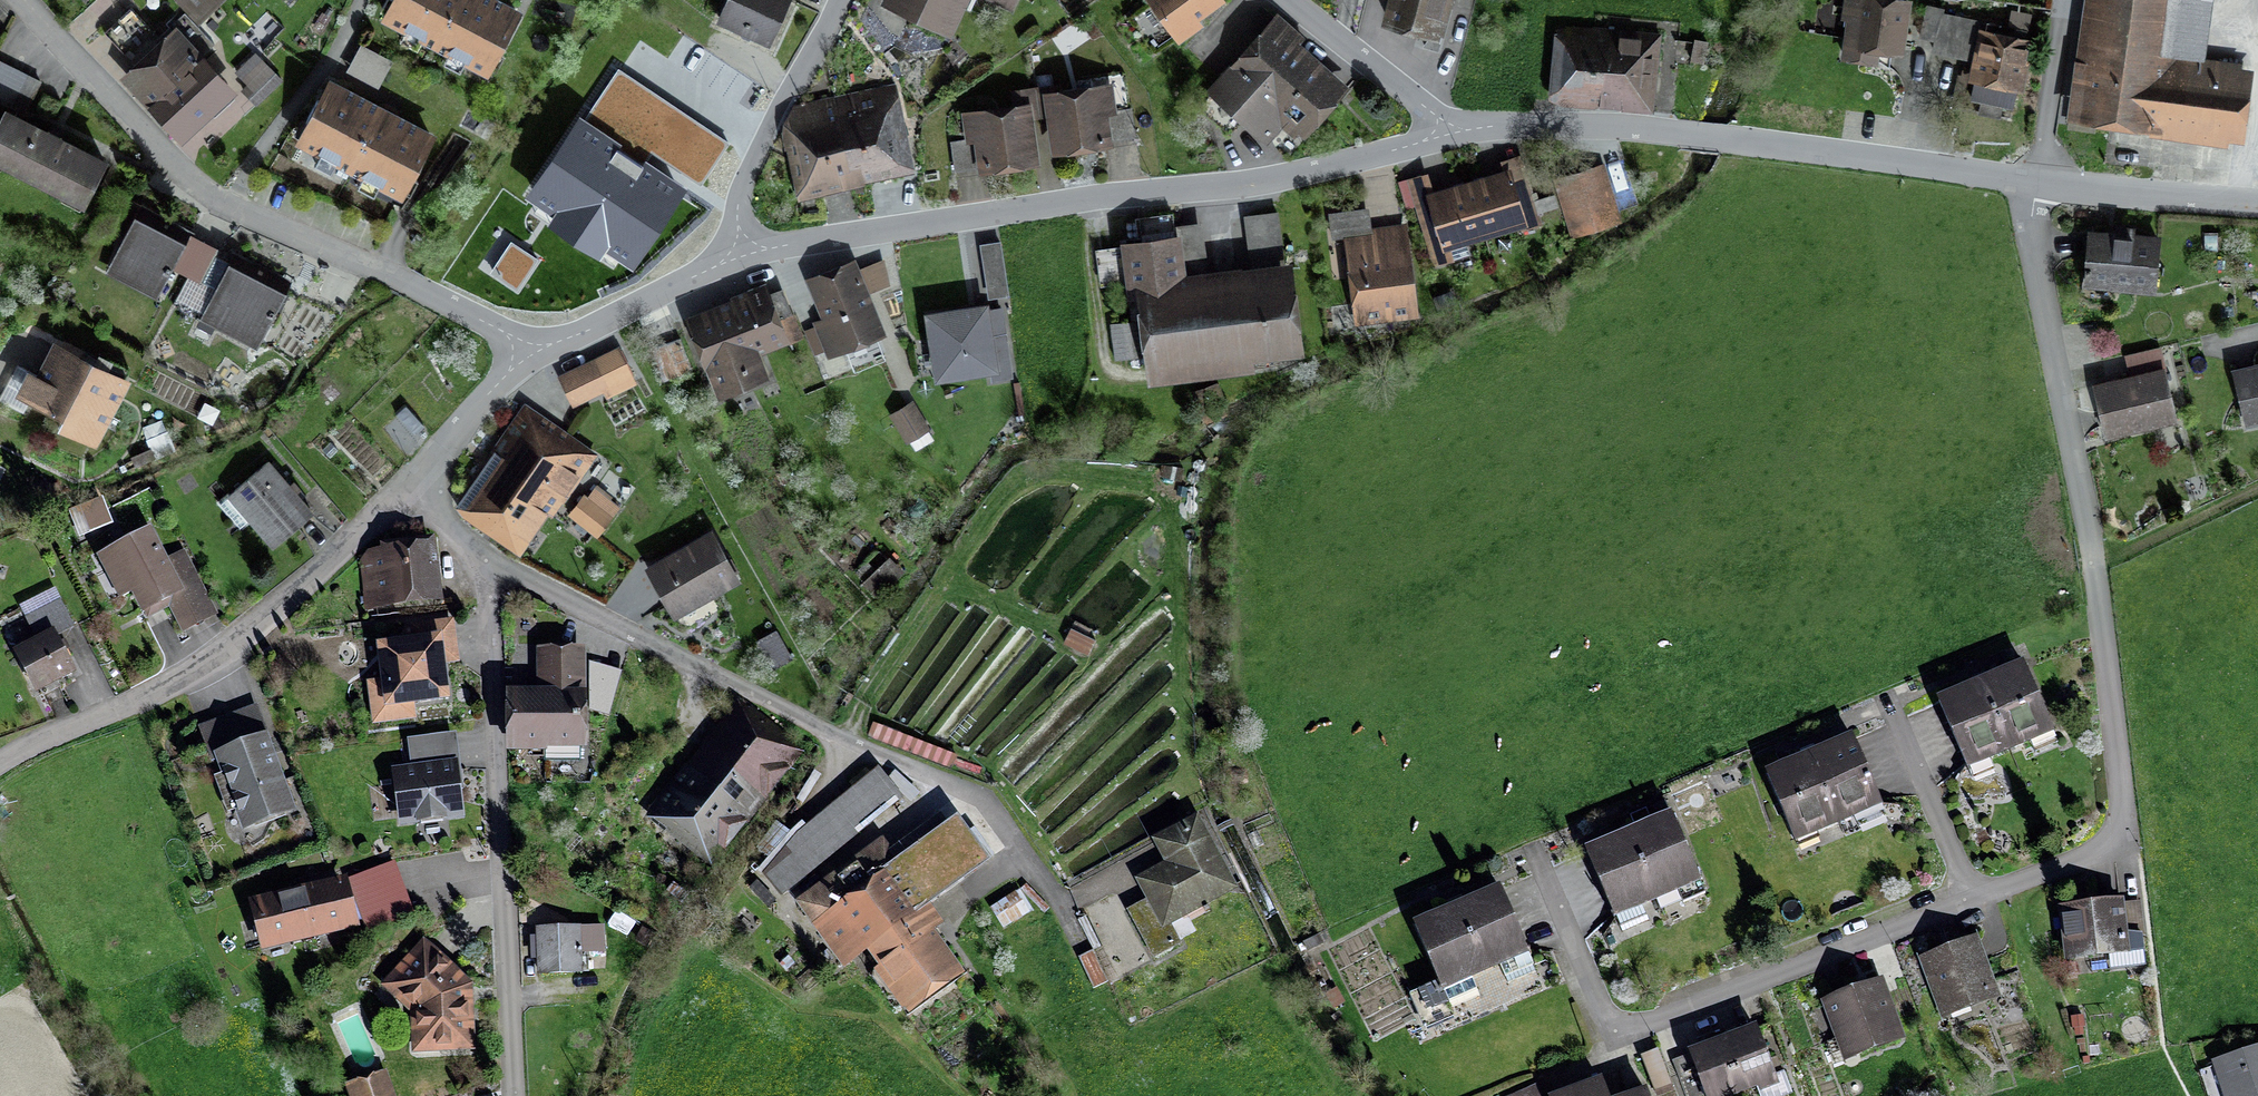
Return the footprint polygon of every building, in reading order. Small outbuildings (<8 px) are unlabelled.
[(183,7),(203,28),(233,0),(190,0),(183,7)] [(497,0),(400,0),(388,25),(496,78),(528,15),(497,0)] [(721,26),(775,49),(797,0),(733,0),(721,26)] [(886,10),(960,42),(973,13),(1009,29),(1022,0),(890,0),(886,10)] [(1150,0),(1181,43),(1233,6),(1229,0),(1150,0)] [(1389,27),(1451,42),(1462,0),(1395,0),(1389,27)] [(1893,0),(1855,0),(1846,61),(1883,67),(1884,54),(1909,58),(1917,4),(1893,0)] [(2081,107),(2227,125),(2235,63),(2196,58),(2203,0),(2095,0),(2081,107)] [(1275,23),(1211,96),(1270,147),(1284,131),(1302,147),(1352,90),(1275,23)] [(176,27),(122,75),(186,146),(240,98),(176,27)] [(1665,38),(1558,28),(1550,108),(1658,118),(1665,38)] [(2038,42),(1984,33),(1974,88),(2028,97),(2038,42)] [(395,67),(363,50),(348,78),(381,95),(395,67)] [(258,56),(240,72),(251,84),(245,90),(258,104),(282,82),(258,56)] [(0,62),(0,95),(28,107),(40,80),(0,62)] [(726,144),(619,74),(593,114),(700,184),(726,144)] [(442,140),(334,84),(301,147),(409,203),(442,140)] [(896,86),(833,99),(852,179),(914,167),(896,86)] [(1120,147),(1110,87),(1049,98),(1059,158),(1120,147)] [(800,193),(852,179),(833,99),(796,109),(784,130),(800,193)] [(1035,103),(964,115),(975,180),(1046,167),(1035,103)] [(119,162),(13,110),(0,137),(0,162),(96,209),(119,162)] [(633,267),(683,191),(579,123),(529,199),(557,218),(551,227),(599,258),(605,249),(633,267)] [(1469,185),(1484,230),(1533,213),(1518,168),(1469,185)] [(1614,226),(1597,172),(1548,188),(1565,241),(1614,226)] [(1484,230),(1469,185),(1410,204),(1431,267),(1468,254),(1462,237),(1484,230)] [(1362,234),(1360,216),(1325,221),(1329,244),(1341,242),(1346,275),(1352,274),(1360,330),(1413,323),(1400,229),(1362,234)] [(109,278),(156,301),(172,268),(185,243),(138,220),(109,278)] [(1284,279),(1179,292),(1170,223),(1134,227),(1137,249),(1122,251),(1131,323),(1143,321),(1149,369),(1293,351),(1284,279)] [(185,243),(172,268),(202,283),(218,251),(188,236),(185,243)] [(2170,243),(2095,236),(2090,294),(2165,301),(2170,243)] [(535,261),(511,245),(492,274),(517,290),(535,261)] [(1001,245),(982,247),(988,298),(1007,295),(1001,245)] [(284,287),(236,263),(213,308),(260,332),(284,287)] [(878,339),(849,269),(811,285),(831,328),(819,332),(829,357),(878,339)] [(786,296),(779,298),(768,302),(765,293),(732,305),(736,315),(694,331),(722,401),(757,387),(746,357),(784,343),(787,349),(804,344),(786,296)] [(998,309),(929,322),(940,376),(990,367),(993,380),(1011,376),(998,309)] [(678,339),(651,350),(663,381),(690,370),(678,339)] [(131,378),(56,340),(26,399),(101,437),(131,378)] [(616,351),(561,379),(574,405),(604,390),(607,397),(633,384),(616,351)] [(2130,381),(2097,388),(2109,444),(2180,429),(2164,354),(2126,362),(2130,381)] [(2237,373),(2250,430),(2257,428),(2257,368),(2237,373)] [(906,408),(891,418),(910,447),(925,437),(906,408)] [(594,458),(536,422),(471,516),(527,553),(594,458)] [(272,466),(232,500),(281,558),(321,524),(272,466)] [(592,493),(575,516),(595,531),(612,508),(592,493)] [(172,563),(153,532),(102,559),(125,606),(138,599),(146,622),(170,611),(187,639),(221,620),(189,556),(172,563)] [(737,584),(711,540),(651,574),(677,619),(737,584)] [(439,550),(364,559),(371,614),(446,605),(439,550)] [(906,589),(889,565),(863,588),(882,608),(906,589)] [(57,594),(25,611),(42,642),(73,624),(57,594)] [(776,634),(762,642),(776,665),(789,657),(776,634)] [(58,637),(21,656),(43,700),(81,681),(58,637)] [(442,644),(383,650),(389,710),(450,702),(442,644)] [(542,703),(514,702),(515,749),(547,747),(547,766),(583,766),(585,656),(542,656),(542,703)] [(2054,728),(2024,667),(1937,701),(1961,765),(2054,728)] [(702,779),(689,770),(658,809),(709,853),(794,746),(754,714),(702,779)] [(251,749),(241,719),(202,733),(213,765),(225,761),(250,829),(292,814),(278,776),(272,759),(267,743),(251,749)] [(1874,803),(1847,738),(1763,775),(1791,839),(1874,803)] [(456,770),(399,776),(404,822),(460,817),(456,770)] [(906,808),(882,777),(767,874),(790,901),(906,808)] [(1704,896),(1667,815),(1584,851),(1617,937),(1704,896)] [(1200,851),(1195,823),(1158,842),(1169,864),(1139,880),(1163,925),(1223,894),(1200,851)] [(883,878),(915,920),(982,869),(951,828),(883,878)] [(915,920),(883,878),(871,861),(808,908),(852,966),(871,952),(915,920)] [(409,915),(391,869),(351,885),(368,931),(409,915)] [(357,924),(345,885),(258,906),(269,946),(357,924)] [(1540,985),(1497,888),(1411,927),(1434,985),(1409,994),(1426,1034),(1540,985)] [(2136,961),(2131,906),(2064,913),(2070,967),(2136,961)] [(915,920),(871,952),(910,1006),(955,973),(915,920)] [(604,928),(540,930),(543,977),(584,975),(584,954),(605,953),(604,928)] [(1985,992),(1966,943),(1924,960),(1942,1009),(1985,992)] [(470,985),(425,947),(393,985),(420,1013),(421,1046),(472,1043),(470,985)] [(1893,1033),(1872,983),(1822,1002),(1837,1039),(1844,1035),(1850,1051),(1893,1033)] [(1719,1039),(1739,1090),(1754,1086),(1758,1095),(1771,1095),(1785,1090),(1774,1063),(1783,1060),(1766,1022),(1719,1039)] [(1668,1058),(1683,1095),(1687,1095),(1701,1091),(1703,1095),(1721,1095),(1735,1092),(1716,1041),(1668,1058)] [(2217,1065),(2227,1095),(2257,1095),(2257,1051),(2217,1065)] [(1556,1095),(1602,1095),(1596,1080),(1556,1095)] [(353,1092),(354,1095),(383,1095),(378,1083),(353,1092)] [(1503,1095),(1537,1095),(1532,1085),(1503,1095)]
